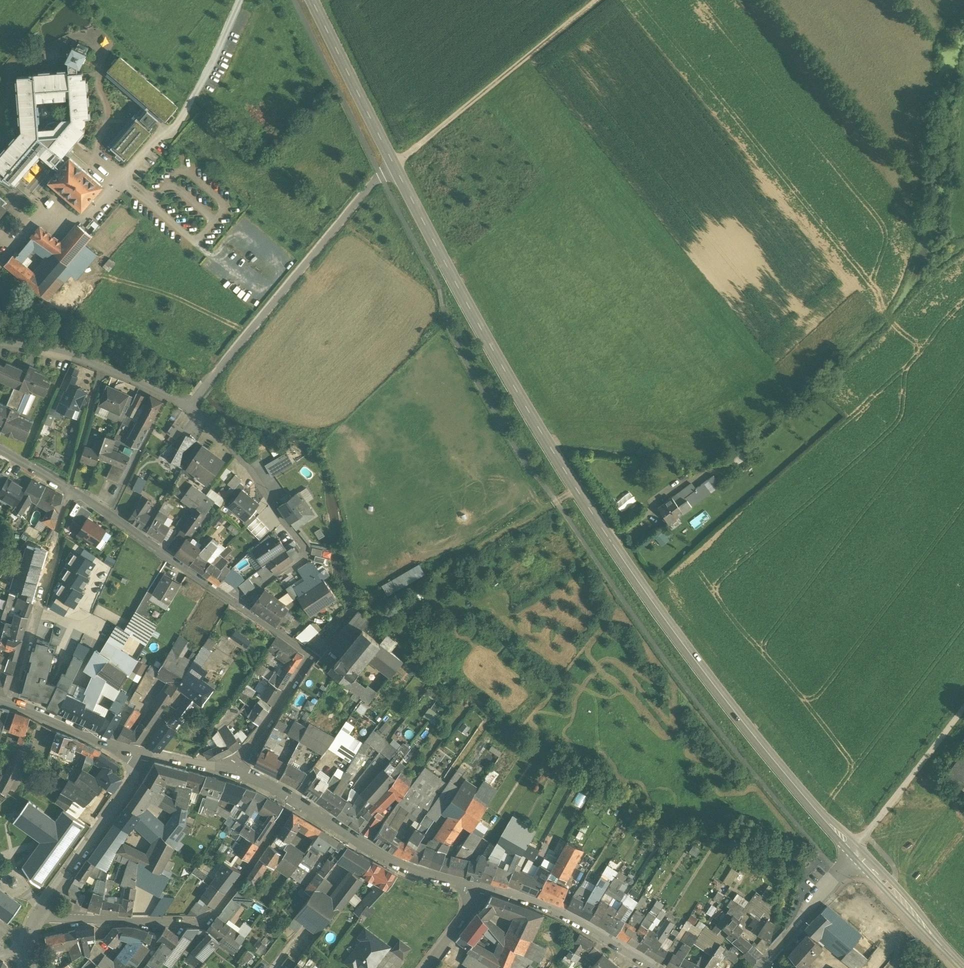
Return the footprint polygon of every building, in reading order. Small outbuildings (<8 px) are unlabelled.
[(73,47),(71,51),(67,51),(68,57),(66,61),(68,62),(68,71),(69,71),(69,73),(78,72),(77,67),(80,68),(87,54),(73,47)] [(176,106),(120,57),(118,60),(116,58),(111,63),(114,65),(108,71),(164,120),(170,113),(172,115),(176,110),(174,108),(176,106)] [(39,72),(39,74),(29,74),(29,76),(17,77),(18,80),(16,81),(17,89),(18,89),(18,92),(17,92),(18,113),(20,112),(20,115),(18,115),(19,124),(21,124),(21,131),(0,156),(0,178),(3,180),(9,185),(12,182),(14,185),(15,184),(16,185),(20,180),(19,179),(23,174),(24,175),(30,169),(29,167),(33,163),(34,164),(40,157),(38,156),(40,154),(43,157),(41,160),(46,165),(49,162),(58,171),(67,160),(62,156),(69,149),(70,150),(74,145),(73,144),(77,139),(79,140),(84,133),(83,132),(85,130),(82,127),(85,124),(85,118),(91,118),(90,111),(88,111),(88,104),(90,104),(89,95),(87,95),(87,89),(89,89),(88,81),(86,81),(86,77),(83,78),(82,72),(78,72),(69,73),(69,71),(68,71),(66,72),(66,70),(57,70),(57,72),(50,73),(50,71),(39,72)] [(903,92),(908,98),(917,92),(913,86),(903,92)] [(147,110),(141,118),(151,127),(158,120),(147,110)] [(141,118),(138,116),(110,148),(117,154),(115,156),(120,160),(122,158),(124,160),(152,128),(151,127),(141,118)] [(102,186),(69,157),(58,171),(49,182),(81,210),(89,201),(90,201),(91,201),(92,201),(93,201),(94,200),(94,199),(94,197),(93,196),(102,186)] [(62,244),(54,254),(67,265),(79,251),(84,246),(92,237),(78,225),(62,244)] [(62,244),(40,229),(32,239),(49,251),(54,254),(62,244)] [(25,246),(18,255),(21,258),(29,249),(25,246)] [(67,265),(62,271),(76,283),(93,263),(79,251),(67,265)] [(67,265),(54,254),(50,259),(36,275),(49,286),(60,274),(62,271),(67,265)] [(15,258),(13,256),(4,265),(27,285),(36,275),(19,261),(15,258)] [(49,286),(47,289),(52,293),(65,278),(60,274),(49,286)] [(36,275),(27,285),(41,296),(47,289),(49,286),(36,275)] [(47,289),(41,296),(46,301),(52,293),(47,289)] [(0,404),(0,425),(3,427),(1,432),(6,433),(5,435),(13,438),(13,437),(22,440),(23,437),(26,439),(30,431),(29,431),(32,423),(18,416),(19,413),(18,412),(26,392),(28,393),(29,389),(37,393),(39,390),(46,393),(50,383),(43,380),(45,376),(34,371),(35,369),(30,367),(27,374),(22,372),(22,371),(6,364),(4,368),(0,366),(0,377),(0,378),(0,381),(15,387),(6,407),(0,404)] [(77,378),(66,374),(60,389),(65,391),(66,390),(67,390),(72,388),(73,389),(77,378)] [(129,395),(107,386),(99,405),(112,411),(120,414),(129,395)] [(72,388),(67,390),(66,390),(65,391),(57,410),(61,412),(63,417),(68,415),(73,417),(76,409),(79,410),(86,394),(85,392),(79,389),(77,390),(73,389),(72,388)] [(28,393),(26,392),(18,412),(19,413),(24,415),(32,395),(28,393)] [(129,395),(120,414),(118,419),(123,422),(127,414),(134,400),(135,398),(129,395)] [(145,399),(136,395),(135,398),(134,400),(142,404),(145,399)] [(162,403),(150,397),(147,403),(158,409),(162,403)] [(134,400),(127,414),(130,416),(133,418),(138,409),(140,410),(142,404),(134,400)] [(158,409),(147,403),(143,410),(153,416),(155,416),(158,409)] [(153,416),(143,410),(137,421),(147,427),(153,416)] [(120,414),(112,411),(110,416),(118,419),(120,414)] [(147,427),(137,421),(135,426),(144,432),(147,427)] [(173,422),(166,433),(176,440),(184,429),(173,422)] [(125,425),(122,423),(119,429),(125,432),(128,426),(125,425)] [(144,432),(135,426),(131,433),(140,439),(144,432)] [(125,444),(135,448),(140,439),(131,433),(125,444)] [(115,440),(106,436),(103,443),(100,452),(98,457),(113,464),(114,464),(118,453),(117,452),(111,450),(113,446),(115,440)] [(188,459),(197,442),(195,441),(191,436),(189,437),(187,436),(178,451),(176,450),(170,460),(178,464),(183,467),(188,459)] [(103,443),(95,441),(92,450),(100,452),(103,443)] [(197,442),(188,459),(194,463),(198,459),(196,457),(202,446),(203,445),(197,442)] [(202,446),(196,457),(198,459),(194,463),(190,469),(208,483),(222,463),(206,451),(207,449),(202,446)] [(92,450),(85,447),(81,461),(93,465),(95,466),(98,457),(100,452),(92,450)] [(167,457),(175,467),(178,464),(170,460),(176,450),(167,457)] [(130,458),(118,453),(114,464),(125,469),(130,458)] [(281,457),(266,466),(272,477),(287,467),(284,462),(281,457)] [(292,465),(289,459),(284,462),(287,467),(292,465)] [(114,464),(113,464),(106,478),(118,484),(125,469),(114,464)] [(226,468),(219,478),(224,481),(231,472),(226,468)] [(1,474),(0,475),(0,489),(2,490),(8,480),(9,480),(10,479),(1,474)] [(235,475),(227,484),(234,490),(240,482),(241,481),(235,475)] [(141,493),(148,479),(140,476),(133,489),(141,493)] [(8,480),(2,490),(0,494),(0,498),(15,508),(20,500),(26,490),(9,480),(8,480)] [(45,488),(32,481),(26,490),(20,500),(28,505),(32,499),(38,502),(45,488)] [(234,490),(231,493),(237,497),(242,491),(245,487),(240,482),(234,490)] [(692,484),(672,498),(683,513),(702,498),(692,484)] [(206,495),(193,486),(182,501),(195,511),(196,509),(206,495)] [(63,497),(45,488),(38,502),(49,511),(47,516),(56,522),(63,497)] [(237,497),(228,507),(244,520),(251,513),(258,504),(242,491),(237,497)] [(622,510),(638,502),(633,492),(617,500),(622,510)] [(215,502),(206,495),(196,509),(205,515),(215,502)] [(297,495),(290,499),(287,495),(282,499),(285,504),(279,508),(285,516),(294,529),(313,515),(304,499),(301,501),(297,495)] [(142,497),(138,508),(129,521),(141,528),(149,517),(144,514),(151,503),(142,497)] [(672,498),(658,509),(669,523),(683,513),(672,498)] [(28,505),(20,500),(16,507),(15,508),(14,510),(21,517),(25,511),(28,505)] [(172,509),(163,503),(160,508),(155,519),(163,524),(172,509)] [(91,514),(81,507),(72,520),(74,522),(77,518),(85,523),(88,519),(91,514)] [(182,529),(181,529),(187,533),(186,534),(190,536),(205,515),(196,509),(189,519),(182,529)] [(251,513),(244,520),(242,522),(247,527),(257,518),(251,513)] [(189,519),(183,515),(176,525),(182,529),(189,519)] [(56,522),(47,516),(44,521),(54,528),(56,522)] [(85,523),(77,518),(74,522),(69,530),(77,535),(85,523)] [(261,522),(257,518),(247,527),(251,531),(261,522)] [(105,531),(88,519),(85,523),(77,535),(95,547),(105,531)] [(163,524),(155,519),(147,532),(161,542),(169,529),(163,524)] [(265,526),(261,522),(251,531),(255,535),(265,526)] [(38,533),(27,526),(23,534),(34,540),(38,533)] [(269,530),(265,526),(255,535),(259,539),(269,530)] [(187,533),(181,529),(174,540),(179,544),(186,534),(187,533)] [(280,542),(275,545),(269,535),(252,550),(263,567),(267,564),(268,564),(287,551),(284,548),(280,542)] [(204,562),(218,545),(212,539),(196,557),(204,562)] [(201,551),(185,540),(175,554),(189,565),(196,557),(201,551)] [(294,541),(284,548),(287,551),(293,547),(296,545),(294,541)] [(222,557),(224,558),(232,550),(228,546),(219,554),(222,557)] [(27,547),(23,562),(41,567),(42,567),(47,552),(36,548),(35,550),(27,547)] [(297,552),(293,547),(287,551),(292,559),(299,555),(297,552)] [(314,548),(313,555),(317,556),(316,562),(329,565),(332,552),(314,548)] [(287,551),(268,564),(274,573),(293,559),(292,559),(287,551)] [(70,567),(87,578),(90,573),(89,572),(95,564),(76,552),(67,565),(70,567)] [(219,554),(211,563),(215,566),(222,557),(219,554)] [(209,566),(196,557),(189,565),(203,574),(209,566)] [(222,557),(215,566),(221,570),(224,566),(225,564),(227,561),(224,558),(222,557)] [(18,566),(15,577),(37,584),(40,573),(39,573),(41,567),(23,562),(21,567),(18,566)] [(215,566),(211,563),(209,565),(209,566),(203,574),(218,585),(225,578),(231,570),(227,567),(224,566),(221,570),(215,566)] [(305,566),(298,571),(303,578),(307,576),(306,575),(314,570),(310,563),(306,566),(305,566)] [(263,567),(258,572),(264,580),(274,573),(268,564),(267,564),(263,567)] [(424,575),(419,565),(392,581),(398,590),(424,575)] [(81,593),(90,580),(87,578),(70,567),(61,579),(64,582),(81,593)] [(241,576),(232,569),(231,570),(225,578),(234,585),(241,576)] [(314,570),(306,575),(307,576),(303,578),(292,586),(299,596),(321,581),(314,570)] [(164,574),(152,594),(153,595),(170,604),(181,585),(164,574)] [(37,584),(15,577),(11,588),(20,591),(18,598),(19,598),(27,601),(30,602),(32,595),(33,596),(37,584)] [(239,586),(246,595),(255,587),(248,579),(239,586)] [(299,596),(297,598),(310,618),(336,600),(323,580),(299,596)] [(398,590),(392,581),(382,587),(387,596),(398,590)] [(81,599),(84,595),(81,593),(64,582),(55,595),(58,597),(71,606),(74,607),(80,598),(81,599)] [(292,586),(286,590),(293,600),(297,598),(299,596),(292,586)] [(285,606),(265,590),(252,609),(276,626),(284,616),(289,610),(285,606)] [(148,591),(139,607),(136,612),(141,614),(153,595),(152,594),(148,591)] [(9,594),(4,611),(9,613),(14,596),(9,594)] [(71,606),(58,597),(54,602),(67,611),(71,606)] [(27,601),(19,598),(16,606),(24,610),(27,601)] [(24,610),(22,616),(28,618),(33,603),(30,602),(27,601),(24,610)] [(285,606),(289,610),(289,609),(295,605),(293,601),(285,606)] [(4,611),(1,622),(6,625),(9,613),(4,611)] [(141,614),(136,612),(125,630),(124,631),(130,634),(146,644),(151,635),(158,625),(141,614)] [(358,612),(345,626),(348,628),(353,623),(391,652),(398,642),(358,612)] [(22,616),(17,615),(15,622),(26,625),(28,618),(22,616)] [(288,619),(284,616),(276,626),(280,629),(288,619)] [(26,625),(15,622),(13,627),(6,625),(4,629),(12,632),(11,637),(21,640),(26,625)] [(345,626),(336,638),(348,648),(362,630),(353,623),(348,628),(345,626)] [(107,640),(121,649),(130,634),(124,631),(125,630),(117,625),(107,640)] [(310,625),(297,637),(306,644),(318,633),(310,625)] [(12,632),(4,629),(2,636),(8,638),(10,639),(11,637),(12,632)] [(249,648),(254,640),(238,629),(233,637),(249,648)] [(341,658),(335,665),(354,678),(354,677),(368,660),(380,644),(362,630),(348,648),(341,658)] [(180,635),(171,648),(183,655),(191,642),(180,635)] [(2,636),(0,642),(0,647),(3,648),(5,649),(8,638),(2,636)] [(206,646),(215,649),(218,639),(210,636),(206,646)] [(21,640),(11,637),(10,639),(8,638),(5,649),(11,651),(9,658),(16,661),(21,643),(21,640)] [(291,649),(276,637),(271,644),(279,650),(282,652),(283,651),(293,657),(297,653),(291,649)] [(336,638),(328,648),(341,658),(348,648),(336,638)] [(26,671),(19,696),(48,703),(56,687),(45,683),(46,678),(48,678),(56,647),(49,645),(50,643),(37,640),(35,649),(33,649),(27,671),(26,671)] [(121,649),(107,640),(100,652),(109,658),(107,660),(127,674),(130,676),(132,671),(137,658),(121,649)] [(89,647),(80,643),(75,655),(83,660),(87,650),(89,647)] [(279,650),(271,644),(267,650),(274,655),(275,653),(276,654),(279,650)] [(403,662),(380,644),(368,660),(390,677),(403,662)] [(193,662),(171,648),(166,657),(187,670),(188,669),(193,662)] [(107,660),(109,658),(100,652),(95,649),(84,669),(92,675),(94,676),(97,672),(107,660)] [(274,655),(267,650),(261,660),(265,662),(268,660),(270,661),(274,655)] [(293,657),(283,651),(282,652),(279,650),(276,654),(277,654),(276,656),(278,658),(280,656),(289,662),(293,657)] [(293,657),(289,662),(285,668),(292,673),(303,657),(297,653),(293,657)] [(75,655),(67,672),(64,670),(57,685),(68,690),(73,679),(83,660),(75,655)] [(187,670),(166,657),(159,669),(162,670),(159,676),(170,683),(177,687),(177,686),(187,670)] [(16,661),(9,658),(8,660),(4,672),(12,674),(16,661)] [(127,674),(107,660),(97,672),(106,678),(120,688),(127,674)] [(207,672),(193,662),(188,669),(200,678),(202,679),(207,672)] [(265,670),(258,665),(254,671),(261,676),(265,670)] [(354,678),(335,665),(328,674),(346,688),(354,678)] [(292,673),(285,668),(280,676),(274,685),(282,690),(292,673)] [(200,678),(188,669),(187,670),(177,686),(188,694),(200,678)] [(261,676),(254,671),(249,680),(246,685),(255,691),(264,678),(261,676)] [(0,681),(0,693),(6,695),(12,674),(4,672),(3,672),(0,681)] [(94,676),(92,675),(84,692),(86,693),(83,701),(86,702),(85,706),(92,710),(97,702),(100,692),(106,678),(97,672),(94,676)] [(274,672),(268,681),(269,682),(274,685),(280,676),(274,672)] [(355,680),(354,677),(354,678),(346,688),(359,697),(365,690),(355,680)] [(120,688),(106,678),(100,692),(115,699),(120,691),(121,689),(120,688)] [(200,678),(188,694),(189,695),(197,701),(201,704),(213,688),(202,679),(200,678)] [(274,685),(269,682),(261,697),(273,705),(282,690),(274,685)] [(170,683),(153,708),(160,712),(177,687),(170,683)] [(56,687),(47,707),(58,712),(66,694),(68,690),(57,685),(56,687)] [(255,691),(246,685),(242,691),(251,697),(255,691)] [(365,690),(359,697),(368,704),(376,694),(368,687),(365,690)] [(120,691),(115,699),(122,704),(127,695),(120,691)] [(83,701),(66,694),(58,712),(77,721),(85,708),(85,707),(85,706),(86,702),(83,701)] [(189,695),(177,711),(185,716),(197,701),(189,695)] [(115,699),(110,709),(117,713),(122,704),(115,699)] [(146,702),(140,699),(135,708),(140,712),(146,702)] [(252,712),(237,699),(233,705),(239,710),(247,717),(252,712)] [(110,709),(97,702),(92,710),(99,713),(105,717),(110,709)] [(440,706),(436,703),(424,718),(430,723),(436,714),(435,713),(440,706)] [(232,704),(214,727),(218,731),(218,732),(226,726),(225,725),(232,718),(239,710),(233,705),(232,704)] [(252,712),(247,717),(258,726),(269,712),(258,704),(252,712)] [(92,710),(85,706),(85,707),(85,708),(77,721),(91,727),(99,713),(92,710)] [(135,708),(124,726),(129,728),(140,712),(135,708)] [(153,708),(147,717),(141,723),(149,729),(160,712),(153,708)] [(0,718),(0,728),(4,730),(9,711),(3,709),(0,718)] [(105,717),(98,730),(109,735),(120,715),(117,713),(110,709),(105,717)] [(185,716),(177,711),(166,726),(173,731),(185,716)] [(29,718),(15,713),(9,731),(25,737),(29,718)] [(99,713),(91,727),(98,730),(105,717),(99,713)] [(281,720),(277,727),(285,732),(289,725),(281,720)] [(341,730),(349,735),(354,727),(346,721),(341,730)] [(387,734),(393,727),(387,722),(381,729),(387,734)] [(149,729),(141,723),(135,732),(129,742),(130,743),(140,743),(149,729)] [(163,723),(146,745),(159,750),(173,731),(166,726),(163,723)] [(334,739),(309,724),(300,741),(323,755),(334,739)] [(129,728),(124,726),(117,738),(129,742),(135,732),(129,728)] [(236,740),(232,734),(226,726),(218,732),(223,739),(232,753),(240,747),(236,740)] [(272,731),(261,752),(270,756),(282,732),(274,727),(272,731)] [(334,739),(357,754),(363,744),(349,735),(341,730),(334,739)] [(218,732),(218,731),(213,736),(217,742),(223,739),(218,732)] [(387,742),(373,731),(365,741),(380,753),(387,742)] [(78,741),(57,733),(52,748),(66,754),(69,746),(75,749),(78,741)] [(232,753),(223,739),(217,742),(219,745),(218,746),(224,757),(232,753)] [(352,762),(357,754),(334,739),(329,748),(352,762)] [(93,748),(78,741),(75,749),(87,756),(85,762),(91,765),(95,761),(101,752),(93,748)] [(410,750),(404,745),(399,751),(405,756),(410,750)] [(218,746),(212,750),(218,760),(224,757),(218,746)] [(0,783),(0,792),(5,797),(22,765),(28,753),(22,750),(19,749),(0,783)] [(359,751),(340,780),(346,784),(356,770),(358,771),(366,759),(362,756),(363,754),(359,751)] [(405,756),(399,751),(383,770),(389,775),(392,772),(405,756)] [(945,775),(963,789),(963,751),(945,775)] [(101,752),(95,761),(102,765),(107,769),(113,773),(119,764),(101,752)] [(270,756),(261,752),(254,766),(271,775),(278,761),(270,756)] [(287,764),(278,761),(271,775),(297,789),(306,774),(292,767),(287,764)] [(168,767),(154,763),(149,774),(143,783),(158,791),(164,781),(168,767)] [(390,775),(395,780),(406,767),(401,763),(400,763),(390,775)] [(189,773),(168,767),(164,781),(180,785),(186,787),(189,773)] [(429,811),(447,785),(425,768),(398,803),(417,817),(424,808),(429,811)] [(81,772),(74,769),(69,779),(75,783),(81,772)] [(113,773),(107,769),(96,782),(102,787),(108,779),(113,773)] [(383,770),(362,796),(367,800),(373,804),(388,788),(394,779),(389,775),(383,770)] [(81,772),(75,783),(82,787),(89,777),(89,776),(86,773),(82,771),(81,772)] [(415,781),(403,771),(388,791),(400,801),(415,781)] [(457,771),(450,782),(454,785),(462,775),(457,771)] [(113,773),(108,779),(118,786),(122,781),(122,778),(113,773)] [(206,778),(189,773),(186,787),(192,788),(201,790),(206,778)] [(328,784),(317,775),(303,793),(316,801),(326,787),(328,784)] [(333,776),(328,784),(326,787),(332,792),(334,789),(340,780),(333,776)] [(96,782),(94,781),(89,777),(82,787),(74,801),(84,807),(93,797),(102,787),(96,782)] [(226,784),(206,778),(201,790),(200,793),(220,799),(226,784)] [(75,783),(69,779),(61,793),(74,801),(82,787),(75,783)] [(477,790),(464,781),(460,788),(473,797),(477,790)] [(447,785),(429,811),(427,815),(435,821),(442,812),(460,788),(454,785),(450,782),(447,785)] [(497,792),(483,782),(477,790),(473,797),(487,807),(497,792)] [(158,791),(143,783),(131,801),(143,809),(146,801),(148,800),(159,805),(164,795),(158,791)] [(246,791),(226,784),(220,799),(237,804),(246,791)] [(186,787),(180,785),(175,802),(175,805),(188,810),(189,804),(192,788),(186,787)] [(337,796),(334,793),(332,792),(326,787),(316,801),(337,816),(346,802),(337,796)] [(460,788),(442,812),(443,813),(450,816),(453,811),(461,815),(473,797),(460,788)] [(582,809),(590,795),(581,790),(573,804),(582,809)] [(256,793),(246,791),(237,804),(246,809),(251,801),(256,793)] [(393,795),(388,791),(381,799),(386,804),(393,795)] [(74,801),(61,793),(55,802),(67,811),(74,801)] [(267,799),(256,793),(251,801),(258,806),(255,810),(259,812),(267,799)] [(159,805),(158,806),(173,815),(175,805),(175,802),(164,795),(159,805)] [(361,795),(353,805),(360,810),(367,800),(362,796),(361,795)] [(461,815),(457,822),(463,826),(465,827),(481,803),(473,797),(461,815)] [(219,804),(206,799),(203,807),(216,812),(219,804)] [(283,809),(267,799),(259,812),(274,822),(283,809)] [(381,799),(369,810),(369,811),(372,815),(374,816),(378,812),(386,804),(381,799)] [(32,881),(40,886),(85,824),(63,809),(56,820),(28,801),(13,822),(39,841),(40,842),(22,867),(32,881)] [(143,809),(131,801),(126,807),(138,817),(143,809)] [(353,805),(346,802),(337,816),(349,824),(360,810),(353,805)] [(402,806),(398,803),(384,823),(389,826),(402,806)] [(481,803),(465,827),(471,832),(487,807),(481,803)] [(188,810),(175,805),(173,815),(173,818),(164,830),(179,842),(185,834),(181,831),(185,827),(188,810)] [(138,817),(126,807),(115,822),(116,823),(129,833),(134,827),(140,818),(138,817)] [(367,808),(361,815),(368,820),(372,815),(369,811),(369,810),(367,808)] [(143,809),(138,817),(140,818),(159,836),(164,830),(148,816),(149,815),(143,809)] [(450,816),(431,849),(436,850),(437,851),(443,842),(449,833),(457,822),(461,815),(453,811),(450,816)] [(311,825),(292,813),(284,825),(296,833),(299,827),(300,828),(306,833),(311,825)] [(361,815),(352,827),(360,832),(368,820),(361,815)] [(374,816),(372,815),(368,820),(375,825),(379,820),(374,816)] [(435,821),(427,815),(414,835),(421,839),(427,832),(435,821)] [(130,859),(138,863),(161,874),(174,849),(159,836),(140,818),(134,827),(151,845),(145,855),(123,844),(117,853),(130,859)] [(249,819),(239,833),(240,834),(244,837),(254,822),(249,819)] [(534,834),(511,819),(501,835),(496,845),(515,856),(519,859),(524,852),(525,849),(518,845),(522,838),(530,842),(534,834)] [(375,825),(368,820),(360,832),(367,837),(375,825)] [(260,825),(254,822),(244,837),(246,839),(258,846),(269,829),(263,824),(260,825)] [(463,826),(457,822),(449,833),(455,836),(461,828),(463,826)] [(116,823),(88,861),(95,866),(101,869),(108,873),(117,853),(123,844),(129,833),(116,823)] [(399,843),(392,839),(397,831),(389,826),(384,823),(372,840),(393,853),(399,843)] [(296,833),(284,825),(277,836),(284,840),(289,844),(296,833)] [(321,831),(311,825),(306,833),(315,840),(321,831)] [(179,842),(164,830),(159,836),(174,849),(179,842)] [(322,831),(315,843),(322,850),(324,852),(328,847),(334,850),(340,843),(322,831)] [(471,832),(455,858),(466,861),(480,837),(471,832)] [(455,836),(449,833),(443,842),(449,845),(455,836)] [(414,835),(407,844),(401,841),(399,843),(393,853),(410,860),(416,851),(419,845),(421,839),(414,835)] [(277,836),(274,842),(279,845),(280,846),(284,840),(277,836)] [(630,855),(636,840),(629,837),(623,851),(630,855)] [(530,842),(522,838),(518,845),(525,849),(529,844),(529,843),(530,842)] [(246,839),(236,854),(248,861),(258,846),(246,839)] [(449,845),(443,842),(437,851),(445,854),(449,845)] [(284,849),(286,851),(284,855),(276,866),(282,871),(297,851),(287,843),(284,849)] [(322,850),(315,843),(305,856),(314,862),(322,850)] [(334,850),(331,855),(334,857),(338,859),(347,847),(340,843),(334,850)] [(580,849),(567,843),(563,851),(578,859),(582,850),(580,849)] [(483,855),(488,857),(495,846),(490,844),(483,855)] [(539,851),(529,844),(525,849),(524,852),(522,855),(533,861),(539,851)] [(284,855),(270,845),(260,860),(274,869),(276,866),(284,855)] [(431,849),(419,845),(416,851),(410,860),(418,863),(429,867),(436,850),(431,849)] [(496,845),(495,846),(488,857),(488,859),(498,862),(506,863),(511,866),(513,861),(515,856),(496,845)] [(371,862),(347,847),(338,859),(337,860),(355,870),(363,874),(371,862)] [(437,851),(436,850),(429,867),(440,870),(445,854),(437,851)] [(297,851),(282,871),(290,876),(295,869),(304,856),(297,851)] [(578,859),(563,851),(552,872),(552,873),(566,880),(578,859)] [(474,863),(469,862),(465,877),(480,881),(484,867),(487,859),(488,859),(488,857),(483,855),(482,854),(476,863),(474,862),(474,863)] [(314,862),(305,856),(301,863),(309,869),(314,862)] [(455,858),(451,857),(447,872),(465,877),(469,862),(466,861),(455,858)] [(130,888),(136,888),(138,863),(130,859),(120,885),(126,887),(127,885),(131,886),(130,888)] [(488,859),(487,859),(484,867),(480,881),(491,883),(498,862),(488,859)] [(330,862),(327,860),(324,865),(330,870),(333,865),(330,862)] [(88,861),(87,861),(77,876),(75,879),(84,884),(88,877),(89,876),(95,866),(88,861)] [(506,863),(498,862),(491,883),(506,887),(507,884),(514,870),(518,863),(513,861),(511,866),(506,863)] [(397,876),(371,862),(363,874),(364,875),(363,876),(368,879),(378,884),(387,889),(388,890),(397,876)] [(136,888),(159,898),(170,879),(161,874),(138,863),(136,888)] [(223,863),(216,874),(217,876),(218,875),(232,884),(239,874),(223,863)] [(258,863),(253,870),(259,875),(264,867),(258,863)] [(330,870),(324,865),(318,874),(324,878),(330,870)] [(101,869),(95,866),(89,876),(88,877),(97,881),(101,869)] [(618,873),(607,867),(603,874),(611,880),(613,881),(618,873)] [(534,878),(526,874),(525,875),(519,889),(537,896),(546,881),(551,872),(552,873),(552,872),(550,870),(549,873),(539,868),(534,878)] [(295,869),(290,876),(296,880),(300,873),(295,869)] [(725,882),(732,886),(740,872),(733,869),(725,882)] [(363,874),(355,870),(352,874),(359,879),(362,875),(363,876),(364,875),(363,874)] [(514,870),(507,884),(519,889),(525,875),(523,874),(514,870)] [(552,873),(551,872),(546,881),(563,887),(566,880),(552,873)] [(332,900),(330,903),(338,909),(341,911),(362,882),(359,879),(352,874),(351,873),(332,900)] [(618,873),(615,878),(623,883),(626,877),(618,873)] [(318,874),(311,883),(317,887),(323,879),(324,878),(318,874)] [(609,882),(611,880),(603,874),(601,877),(609,882)] [(217,876),(211,884),(225,893),(232,884),(218,875),(217,876)] [(363,876),(362,875),(359,879),(362,882),(364,884),(368,879),(363,876)] [(609,882),(601,877),(597,883),(605,888),(609,882)] [(606,893),(614,898),(623,883),(615,878),(606,893)] [(16,880),(13,879),(10,880),(8,883),(10,887),(13,888),(16,886),(17,883),(16,880)] [(84,884),(75,879),(73,883),(82,889),(84,884)] [(317,887),(316,889),(324,894),(331,884),(323,879),(317,887)] [(721,884),(713,879),(710,884),(718,889),(721,884)] [(114,882),(107,881),(103,896),(102,902),(119,905),(123,905),(126,887),(124,887),(120,898),(110,896),(114,882)] [(563,887),(546,881),(537,896),(561,905),(567,889),(563,887)] [(605,888),(597,883),(591,893),(587,901),(595,905),(605,888)] [(82,889),(72,884),(68,892),(69,898),(77,901),(79,895),(82,889)] [(211,884),(200,898),(214,908),(225,893),(211,884)] [(378,884),(362,902),(367,906),(369,908),(387,889),(378,884)] [(130,888),(126,887),(123,905),(133,906),(136,888),(130,888)] [(580,888),(573,898),(585,904),(587,901),(591,893),(580,888)] [(324,894),(316,889),(298,913),(317,927),(322,931),(338,909),(330,903),(332,900),(324,894)] [(21,905),(0,890),(0,918),(9,924),(21,905)] [(239,891),(222,912),(230,918),(237,909),(235,908),(239,903),(247,908),(254,900),(239,891)] [(618,891),(614,898),(620,902),(624,894),(618,891)] [(601,901),(608,906),(614,898),(606,893),(601,901)] [(93,894),(87,910),(100,913),(102,902),(103,896),(93,894)] [(77,901),(75,906),(81,908),(85,897),(79,895),(77,901)] [(513,903),(491,896),(485,907),(481,912),(487,916),(493,910),(508,915),(513,903)] [(737,896),(733,901),(735,902),(745,909),(750,901),(744,897),(742,899),(737,896)] [(585,904),(573,898),(566,908),(579,915),(585,904)] [(608,906),(615,910),(620,902),(614,898),(608,906)] [(595,905),(587,901),(585,904),(579,915),(589,920),(595,910),(598,906),(595,905)] [(601,901),(595,910),(603,914),(608,906),(601,901)] [(119,905),(102,902),(100,913),(118,916),(119,905)] [(745,909),(735,902),(730,909),(727,913),(728,914),(733,917),(738,921),(745,910),(745,909)] [(513,903),(508,915),(515,917),(521,906),(513,903)] [(628,907),(622,903),(617,910),(614,916),(621,920),(628,907)] [(123,905),(119,905),(118,916),(132,917),(133,906),(123,905)] [(195,911),(200,915),(207,911),(198,905),(195,911)] [(534,911),(521,906),(515,917),(510,930),(531,941),(543,915),(534,911)] [(608,906),(603,914),(597,924),(605,929),(614,916),(617,910),(615,910),(608,906)] [(827,906),(805,930),(816,940),(820,936),(844,957),(861,935),(827,906)] [(661,911),(654,907),(649,913),(656,918),(659,913),(661,911)] [(726,916),(717,909),(712,917),(720,923),(726,916)] [(603,914),(595,910),(589,920),(597,924),(603,914)] [(646,912),(642,910),(637,917),(642,919),(646,912)] [(487,916),(481,912),(478,915),(483,920),(486,918),(487,916)] [(649,913),(641,925),(648,929),(653,923),(656,918),(649,913)] [(478,914),(461,935),(473,944),(479,937),(480,938),(488,927),(489,926),(483,920),(478,915),(478,914)] [(704,928),(698,938),(716,950),(726,936),(729,932),(724,927),(733,917),(728,914),(726,916),(720,923),(712,933),(704,928)] [(635,915),(628,924),(636,928),(642,919),(637,917),(635,915)] [(621,920),(614,916),(605,929),(616,936),(625,923),(621,920)] [(733,917),(724,927),(729,932),(730,933),(733,930),(732,929),(736,924),(737,925),(740,922),(738,921),(733,917)] [(230,927),(218,918),(208,931),(220,941),(230,927)] [(508,935),(486,918),(483,920),(489,926),(488,927),(498,938),(502,943),(505,944),(508,935)] [(761,918),(752,931),(763,939),(768,930),(765,929),(768,923),(761,918)] [(673,924),(666,920),(663,925),(670,930),(673,924)] [(687,922),(669,949),(673,952),(672,955),(673,956),(676,957),(686,944),(691,948),(698,938),(704,928),(706,926),(700,921),(695,928),(687,922)] [(628,924),(625,923),(616,936),(627,942),(634,931),(636,928),(628,924)] [(773,926),(768,923),(765,929),(768,930),(763,939),(770,941),(773,926)] [(736,924),(732,929),(733,930),(730,933),(729,932),(726,936),(727,937),(733,942),(739,935),(739,934),(743,929),(737,925),(736,924)] [(648,929),(641,925),(636,933),(634,931),(627,942),(636,947),(648,929)] [(663,925),(654,939),(662,943),(670,930),(663,925)] [(122,932),(114,927),(108,934),(118,941),(119,938),(122,932)] [(317,927),(313,933),(318,936),(322,931),(317,927)] [(148,932),(135,928),(124,928),(122,932),(119,938),(130,942),(140,945),(141,943),(144,938),(148,932)] [(180,939),(165,928),(158,939),(164,943),(172,949),(173,949),(180,939)] [(89,929),(75,932),(79,945),(93,941),(89,929)] [(196,930),(187,929),(183,934),(184,934),(190,938),(193,933),(196,930)] [(345,963),(352,967),(355,967),(356,966),(360,967),(374,967),(385,954),(376,947),(381,940),(365,929),(358,938),(362,940),(345,963)] [(648,929),(636,947),(644,953),(651,942),(652,942),(657,934),(651,931),(648,929)] [(531,941),(510,930),(508,935),(505,944),(517,951),(524,955),(531,941)] [(75,931),(68,933),(72,945),(71,948),(72,951),(71,951),(75,960),(82,955),(79,945),(75,932),(75,931)] [(245,938),(235,931),(229,939),(239,947),(245,938)] [(153,933),(148,932),(144,938),(150,941),(153,933)] [(68,933),(45,939),(50,958),(56,956),(55,950),(63,948),(72,945),(68,933)] [(220,943),(209,933),(206,937),(203,940),(214,949),(220,943)] [(190,938),(184,934),(177,945),(183,949),(190,938)] [(473,944),(461,935),(456,942),(468,950),(473,944)] [(581,935),(572,950),(578,954),(588,939),(581,935)] [(752,945),(739,935),(733,942),(745,953),(752,945)] [(788,956),(799,967),(804,967),(805,966),(822,948),(807,935),(788,956)] [(673,942),(665,937),(660,947),(668,951),(673,942)] [(229,939),(227,938),(223,943),(222,942),(221,944),(233,954),(239,947),(229,939)] [(498,938),(496,941),(503,948),(505,944),(502,943),(498,938)] [(254,948),(263,955),(270,946),(262,939),(254,948)] [(394,951),(406,960),(415,948),(403,939),(394,951)] [(662,943),(654,939),(652,942),(660,947),(662,943)] [(214,949),(203,940),(192,952),(203,961),(214,949)] [(381,940),(376,947),(385,954),(390,947),(381,940)] [(116,965),(111,961),(105,967),(123,967),(129,961),(140,945),(130,942),(122,953),(116,965)] [(652,942),(651,942),(644,953),(660,963),(668,951),(660,947),(652,942)] [(140,945),(129,961),(136,966),(143,956),(146,952),(145,952),(148,948),(141,943),(140,945)] [(172,949),(164,943),(161,948),(169,953),(172,949)] [(499,958),(499,959),(478,947),(473,944),(468,950),(469,952),(480,958),(480,959),(494,967),(509,967),(511,965),(499,958)] [(517,951),(505,944),(503,948),(499,958),(511,965),(517,951)] [(686,944),(676,957),(682,961),(688,953),(691,948),(686,944)] [(726,950),(720,945),(717,949),(723,955),(726,950)] [(763,955),(752,945),(745,953),(743,956),(754,965),(763,955)] [(106,956),(95,946),(89,958),(97,965),(99,964),(105,957),(106,956)] [(169,953),(161,948),(151,961),(159,967),(169,953)] [(740,954),(732,948),(725,956),(734,963),(740,954)] [(673,952),(669,949),(668,951),(661,962),(667,966),(673,956),(672,955),(673,952)] [(715,967),(716,967),(717,967),(720,963),(719,962),(723,955),(717,949),(708,962),(704,967),(714,967),(715,967)] [(572,950),(566,958),(573,963),(578,954),(572,950)] [(480,959),(480,958),(469,952),(462,964),(469,967),(494,967),(480,959)] [(592,967),(618,967),(603,955),(592,967)] [(56,956),(50,958),(52,965),(59,963),(56,956)] [(531,962),(525,956),(520,961),(526,967),(531,962)] [(673,956),(667,966),(666,967),(669,967),(677,967),(682,961),(676,957),(673,956)] [(105,957),(99,964),(104,967),(105,967),(111,961),(105,957)] [(700,958),(696,966),(697,967),(699,967),(704,967),(708,962),(704,960),(702,959),(700,958)] [(683,959),(682,961),(677,967),(696,967),(697,967),(696,966),(686,961),(683,959)] [(83,967),(94,967),(97,965),(90,960),(83,967)]
